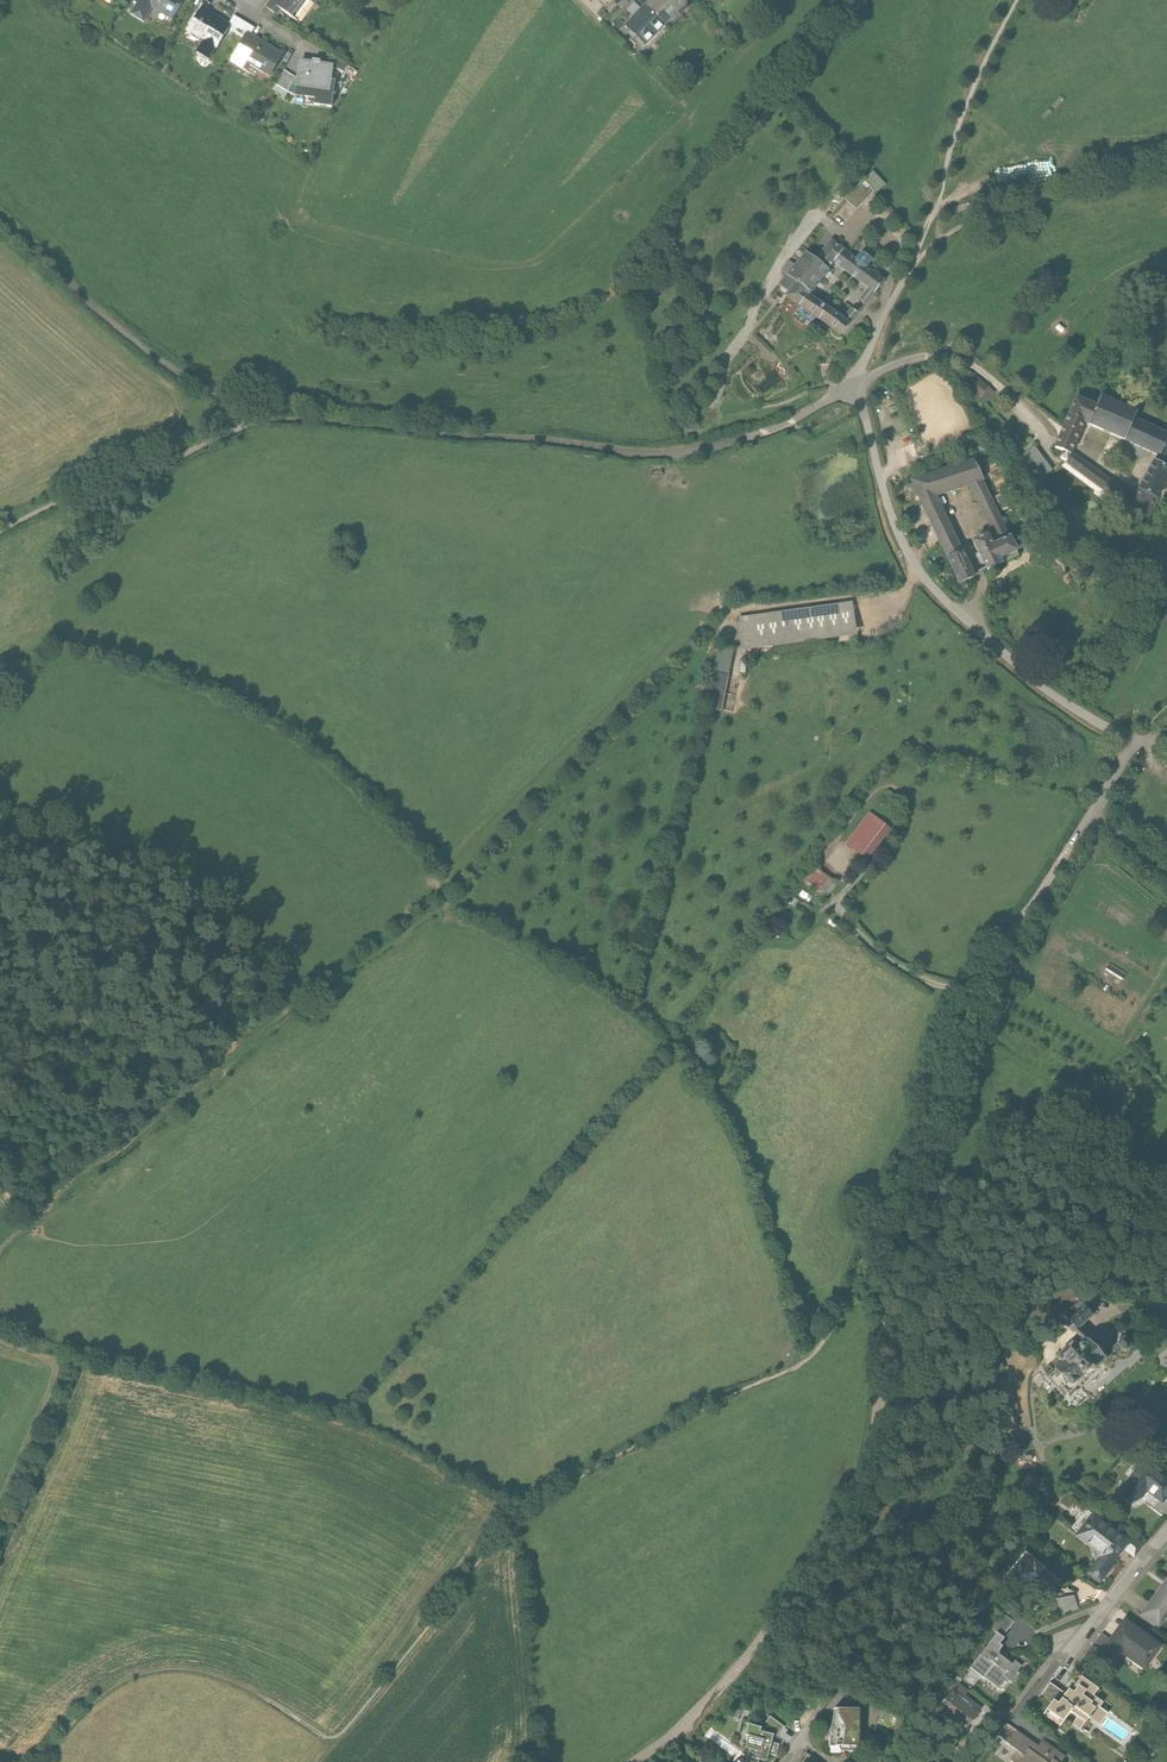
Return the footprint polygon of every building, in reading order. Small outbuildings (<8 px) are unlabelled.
[(132,18),(143,26),(152,12),(171,24),(185,0),(142,0),(139,4),(140,4),(132,18)] [(278,18),(282,12),(276,7),(280,3),(276,0),(273,0),(266,9),(278,18)] [(280,3),(276,7),(282,12),(295,21),(309,2),(315,6),(319,0),(282,0),(280,3)] [(662,23),(663,23),(684,1),(683,0),(646,0),(643,4),(662,23)] [(651,35),(662,23),(643,4),(625,22),(631,28),(643,40),(649,33),(651,35)] [(204,8),(188,34),(205,44),(198,56),(208,62),(215,51),(216,52),(230,28),(208,15),(210,12),(204,8)] [(238,21),(231,33),(245,41),(248,37),(251,38),(255,31),(238,21)] [(620,39),(631,28),(625,22),(615,33),(620,39)] [(283,57),(251,38),(248,37),(245,41),(230,67),(244,75),(248,68),(269,80),(283,57)] [(331,58),(325,67),(332,68),(332,70),(343,73),(346,67),(331,58)] [(289,72),(297,73),(299,62),(292,60),(289,72)] [(325,67),(301,64),(297,91),(307,93),(306,97),(328,100),(332,70),(332,68),(325,67)] [(297,80),(285,73),(276,87),(288,94),(297,80)] [(863,179),(844,199),(857,210),(875,191),(876,193),(885,184),(873,170),(863,179)] [(856,259),(831,240),(815,259),(828,270),(834,262),(868,289),(860,300),(864,305),(863,307),(864,307),(885,282),(866,267),(872,260),(862,252),(856,259)] [(787,275),(797,283),(810,293),(816,286),(817,287),(820,284),(818,282),(824,275),(826,276),(829,273),(827,272),(829,270),(828,270),(815,259),(806,252),(805,253),(806,254),(794,268),(789,275),(788,274),(787,275)] [(788,263),(783,269),(789,275),(794,268),(788,263)] [(778,288),(787,295),(797,283),(787,275),(778,288)] [(858,313),(851,310),(842,320),(835,313),(808,295),(810,293),(797,283),(787,295),(787,296),(800,305),(794,313),(798,316),(795,320),(803,326),(806,322),(810,325),(815,317),(826,325),(840,336),(860,313),(859,312),(858,313)] [(963,381),(970,373),(960,368),(956,372),(963,381)] [(970,373),(963,381),(962,383),(980,397),(981,397),(988,388),(988,387),(970,373)] [(994,392),(988,388),(981,397),(986,401),(994,392)] [(1101,397),(1097,407),(1090,425),(1125,440),(1134,419),(1137,412),(1101,397)] [(1097,407),(1076,398),(1073,406),(1055,448),(1063,452),(1060,457),(1067,460),(1071,453),(1084,422),(1090,425),(1097,407)] [(1134,419),(1125,440),(1158,456),(1164,447),(1166,440),(1166,434),(1134,419)] [(1164,447),(1158,456),(1155,463),(1166,469),(1166,449),(1164,447)] [(1051,471),(1034,448),(1019,459),(1036,483),(1051,471)] [(1111,482),(1071,453),(1067,460),(1066,461),(1130,508),(1136,496),(1112,480),(1111,482)] [(948,557),(962,551),(937,495),(972,485),(993,533),(988,536),(992,546),(1010,537),(1009,535),(998,513),(991,499),(983,481),(973,461),(927,475),(912,480),(922,500),(935,529),(948,557)] [(1155,463),(1140,489),(1157,498),(1166,480),(1166,469),(1155,463)] [(1147,517),(1157,498),(1140,489),(1136,496),(1130,508),(1147,517)] [(1005,491),(991,499),(998,513),(1012,505),(1005,491)] [(1009,535),(1010,537),(1016,549),(1034,540),(1027,526),(1009,535)] [(992,546),(988,536),(974,542),(986,569),(987,570),(1002,564),(999,559),(1016,551),(1016,549),(1010,537),(992,546)] [(973,575),(962,551),(948,557),(960,583),(974,577),(973,575)] [(1016,551),(999,559),(1002,564),(1019,556),(1016,551)] [(851,608),(742,623),(745,646),(854,632),(851,608)] [(737,649),(720,645),(706,707),(723,711),(737,649)] [(1158,758),(1166,771),(1166,770),(1166,753),(1158,758)] [(874,816),(868,811),(845,842),(867,858),(891,827),(885,823),(874,816)] [(838,883),(812,864),(800,881),(825,900),(838,883)] [(1098,1313),(1089,1304),(1074,1317),(1082,1327),(1098,1313)] [(1091,1369),(1093,1372),(1111,1357),(1093,1336),(1083,1345),(1078,1339),(1063,1352),(1068,1358),(1061,1364),(1075,1379),(1079,1379),(1091,1369)] [(1150,1458),(1132,1480),(1129,1488),(1133,1496),(1142,1498),(1149,1493),(1153,1488),(1166,1498),(1166,1471),(1150,1458)] [(1137,1537),(1100,1508),(1082,1533),(1107,1552),(1094,1569),(1106,1578),(1130,1546),(1137,1537)] [(1140,1533),(1137,1537),(1130,1546),(1141,1554),(1151,1541),(1140,1533)] [(1032,1549),(1005,1581),(1013,1588),(1020,1579),(1049,1577),(1059,1585),(1066,1577),(1032,1549)] [(1147,1612),(1165,1624),(1166,1621),(1166,1584),(1147,1612)] [(1117,1635),(1107,1648),(1122,1659),(1130,1649),(1151,1666),(1166,1644),(1166,1642),(1131,1616),(1117,1635)] [(1099,1642),(1107,1648),(1117,1635),(1109,1629),(1099,1642)] [(982,1658),(994,1668),(984,1680),(997,1692),(1014,1672),(1011,1670),(1018,1662),(1010,1655),(1012,1653),(997,1640),(982,1658)] [(1107,1687),(1088,1673),(1078,1688),(1075,1686),(1065,1700),(1060,1697),(1050,1711),(1066,1723),(1077,1708),(1085,1714),(1079,1721),(1086,1726),(1095,1714),(1106,1722),(1114,1711),(1106,1705),(1109,1700),(1101,1694),(1107,1687)] [(968,1731),(986,1707),(959,1687),(941,1711),(968,1731)] [(894,1705),(885,1717),(897,1726),(906,1714),(894,1705)] [(867,1706),(844,1706),(840,1723),(838,1731),(838,1744),(866,1744),(867,1706)] [(777,1713),(769,1725),(768,1729),(782,1732),(785,1733),(791,1724),(777,1713)] [(754,1732),(755,1732),(747,1761),(765,1761),(766,1755),(775,1758),(777,1750),(783,1751),(786,1741),(780,1739),(782,1732),(768,1729),(769,1725),(757,1721),(754,1732)] [(1012,1721),(1003,1733),(1024,1749),(1017,1758),(1023,1761),(1066,1761),(1072,1754),(1049,1737),(1044,1744),(1012,1721)] [(866,1754),(866,1744),(838,1744),(838,1731),(840,1723),(836,1724),(832,1746),(834,1750),(839,1752),(866,1754)] [(813,1759),(816,1761),(822,1761),(825,1757),(813,1749),(804,1761),(811,1761),(813,1759)]
